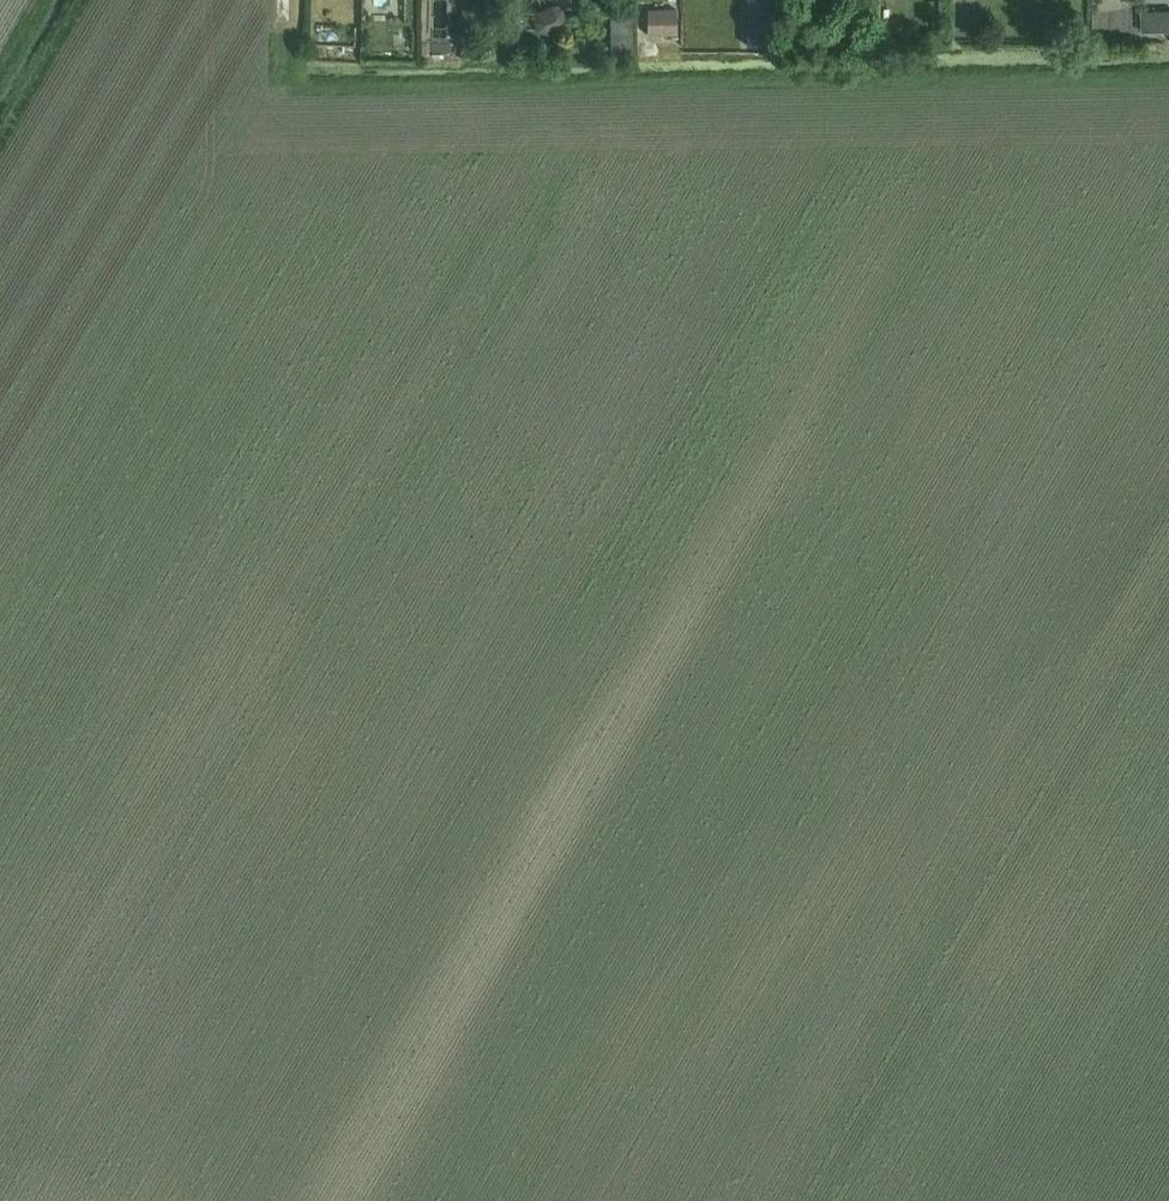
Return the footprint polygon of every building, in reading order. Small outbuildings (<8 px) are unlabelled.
[(647,34),(676,34),(676,9),(647,9),(647,34)] [(1168,31),(1168,9),(1157,9),(1157,31),(1168,31)] [(631,16),(610,16),(610,35),(632,35),(631,16)]
